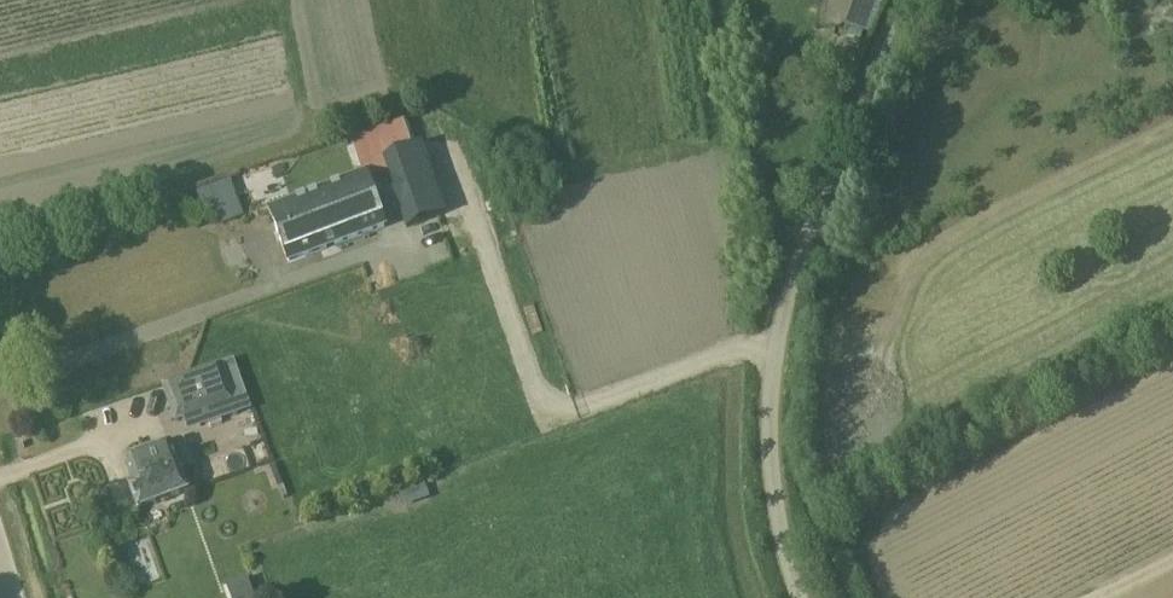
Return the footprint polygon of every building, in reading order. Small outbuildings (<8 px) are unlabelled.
[(268,205),(271,211),(270,212),(289,263),(385,227),(382,218),(401,211),(407,227),(440,215),(416,149),(412,150),(403,123),(352,142),(364,176),(289,204),(287,198),(268,205)] [(196,194),(204,215),(218,210),(223,224),(243,216),(230,181),(196,194)] [(162,385),(175,422),(201,413),(206,426),(237,415),(219,365),(162,385)] [(129,489),(138,512),(188,493),(180,472),(193,467),(183,440),(125,462),(134,487),(129,489)]
